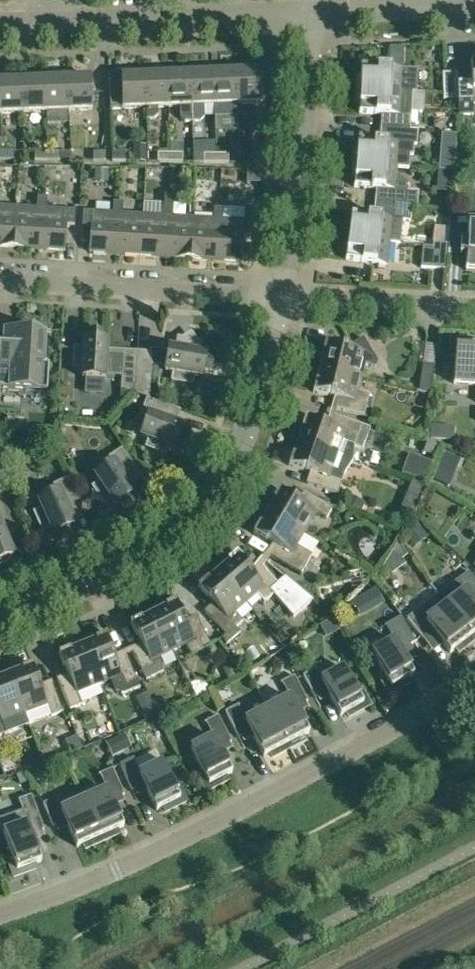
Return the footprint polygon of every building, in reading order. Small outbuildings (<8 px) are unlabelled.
[(356,90),(412,93),(416,93),(417,69),(379,68),(379,65),(376,64),(373,63),(370,63),(367,63),(364,65),(364,67),(361,67),(360,76),(357,76),(356,90)] [(474,104),(474,63),(470,63),(471,89),(457,90),(458,115),(473,115),(472,104),(474,104)] [(259,71),(236,72),(237,104),(260,103),(259,71)] [(237,104),(236,72),(213,73),(214,105),(215,117),(238,116),(237,104)] [(122,109),(145,108),(144,76),(130,76),(130,73),(109,73),(110,109),(122,109)] [(213,73),(190,74),(192,118),(205,118),(205,106),(214,105),(213,73)] [(457,73),(442,74),(443,99),(458,99),(457,73)] [(191,106),(190,74),(167,75),(168,107),(180,107),(181,119),(185,121),(192,121),(192,118),(191,106)] [(168,107),(167,75),(144,76),(145,108),(145,120),(153,120),(158,114),(158,107),(168,107)] [(90,78),(67,79),(69,111),(92,110),(90,78)] [(44,79),(21,80),(23,113),(46,112),(44,79)] [(69,111),(67,79),(44,79),(46,112),(69,111)] [(21,80),(0,81),(0,114),(23,113),(21,80)] [(385,115),(384,129),(410,130),(411,116),(412,93),(356,90),(356,104),(359,105),(359,114),(385,115)] [(410,130),(384,129),(383,143),(357,141),(356,150),(353,150),(352,164),(397,167),(408,168),(409,154),(413,154),(413,145),(416,145),(417,131),(410,130)] [(133,162),(147,162),(147,145),(133,145),(133,162)] [(14,151),(1,151),(1,160),(14,160),(14,151)] [(34,160),(47,160),(47,152),(34,151),(34,160)] [(59,152),(47,152),(47,160),(59,161),(59,152)] [(105,152),(93,152),(93,161),(105,161),(105,152)] [(112,153),(112,161),(125,162),(125,153),(112,153)] [(170,162),(170,154),(157,153),(157,162),(170,162)] [(182,154),(170,154),(170,162),(182,163),(182,154)] [(216,163),(216,154),(203,154),(203,163),(216,163)] [(228,154),(216,154),(216,163),(228,163),(228,154)] [(252,155),(252,164),(265,164),(265,155),(252,155)] [(397,167),(352,164),(351,178),(354,178),(354,187),(380,189),(379,203),(405,206),(412,206),(417,206),(418,190),(408,189),(409,182),(396,172),(397,167)] [(164,194),(163,205),(173,206),(174,195),(164,194)] [(16,207),(14,247),(39,249),(42,208),(46,209),(46,198),(37,197),(36,208),(16,207)] [(123,203),(113,202),(112,213),(116,213),(114,254),(139,255),(142,214),(122,213),(123,203)] [(405,206),(379,203),(377,217),(351,214),(350,223),(347,223),(345,237),(389,242),(392,220),(410,222),(412,206),(405,206)] [(165,257),(190,258),(193,218),(172,216),(173,206),(163,205),(163,216),(167,216),(165,257)] [(14,247),(16,207),(0,206),(0,247),(14,247)] [(42,208),(39,249),(65,251),(66,225),(74,226),(75,210),(46,209),(42,208)] [(190,258),(216,260),(218,219),(222,220),(223,209),(214,208),(213,219),(193,218),(190,258)] [(243,221),(222,220),(218,219),(216,260),(241,262),(243,236),(251,237),(253,209),(244,209),(243,221)] [(89,252),(114,254),(116,213),(112,213),(83,211),(82,226),(90,227),(89,252)] [(139,255),(165,257),(167,216),(163,216),(142,214),(139,255)] [(467,226),(449,225),(448,255),(449,255),(449,250),(461,251),(460,255),(466,256),(465,271),(474,271),(474,215),(468,215),(467,226)] [(386,266),(389,242),(345,237),(343,251),(346,251),(345,260),(386,266)] [(421,268),(445,270),(447,244),(433,243),(433,245),(423,244),(421,268)] [(47,391),(49,363),(45,363),(47,330),(26,329),(26,332),(3,331),(2,345),(0,345),(0,388),(47,391)] [(105,379),(105,375),(121,376),(120,388),(132,393),(135,381),(137,354),(123,353),(122,357),(106,356),(107,341),(101,341),(101,334),(89,333),(89,340),(83,340),(82,349),(74,349),(73,368),(81,368),(80,378),(105,379)] [(169,347),(168,351),(148,347),(146,355),(137,354),(135,381),(132,393),(149,398),(151,364),(165,365),(165,368),(164,371),(173,373),(172,380),(191,384),(193,376),(202,378),(203,372),(210,373),(212,361),(205,360),(206,354),(198,353),(200,343),(196,342),(190,334),(182,340),(178,339),(176,349),(169,347)] [(322,368),(361,378),(364,365),(376,367),(377,362),(363,338),(351,345),(354,348),(351,350),(339,347),(339,346),(325,343),(322,354),(325,355),(322,368)] [(474,345),(474,340),(451,339),(450,357),(455,357),(453,384),(474,385),(474,345)] [(422,365),(419,392),(431,394),(434,366),(422,365)] [(361,378),(322,368),(319,382),(315,381),(313,393),(327,396),(327,395),(340,398),(337,410),(364,416),(369,394),(358,392),(361,378)] [(178,411),(180,411),(180,410),(146,398),(138,422),(145,424),(140,437),(149,440),(146,447),(165,454),(167,446),(176,449),(178,444),(185,446),(189,435),(182,432),(184,427),(173,423),(178,411)] [(362,449),(369,428),(335,416),(331,427),(319,423),(319,422),(305,417),(301,429),(305,430),(300,443),(338,456),(349,460),(352,461),(353,448),(354,446),(362,449)] [(52,442),(53,436),(53,427),(39,426),(38,441),(52,442)] [(338,456),(300,443),(296,456),(292,455),(288,466),(302,471),(303,470),(314,474),(311,485),(337,494),(345,472),(352,461),(349,460),(338,456)] [(140,477),(141,479),(142,478),(122,448),(101,462),(105,468),(94,475),(99,483),(93,487),(104,503),(110,499),(115,507),(120,504),(124,509),(134,503),(130,497),(135,493),(129,484),(140,477)] [(431,462),(408,454),(402,472),(425,480),(431,462)] [(445,454),(440,466),(452,472),(458,459),(445,454)] [(11,562),(9,558),(14,556),(6,538),(19,532),(0,475),(0,567),(11,562)] [(82,510),(83,512),(84,512),(69,477),(44,489),(47,497),(37,501),(41,510),(34,513),(42,531),(49,527),(53,536),(59,533),(62,540),(73,535),(70,528),(75,526),(71,516),(82,510)] [(276,501),(269,513),(304,534),(316,513),(326,519),(332,508),(308,494),(302,504),(291,498),(292,497),(279,489),(273,500),(276,501)] [(304,534),(269,513),(262,525),(259,523),(253,534),(265,541),(266,540),(277,547),(271,557),(300,574),(312,555),(296,546),(304,534)] [(428,536),(418,522),(405,532),(416,546),(428,536)] [(392,553),(399,562),(403,559),(409,554),(399,542),(392,553)] [(230,564),(219,573),(246,603),(256,594),(264,603),(274,595),(293,618),(314,600),(286,576),(277,583),(263,567),(253,575),(245,565),(246,565),(237,553),(227,561),(230,564)] [(473,641),(474,640),(474,602),(473,599),(474,598),(474,580),(468,571),(438,595),(473,641)] [(235,612),(246,603),(219,573),(209,582),(207,579),(198,587),(207,598),(208,597),(216,607),(207,615),(225,635),(221,639),(226,645),(240,633),(235,628),(243,622),(235,612)] [(376,587),(368,592),(375,605),(384,600),(376,587)] [(438,595),(427,603),(407,619),(422,639),(432,631),(450,653),(456,649),(459,652),(473,641),(438,595)] [(154,615),(172,651),(185,645),(190,655),(210,645),(198,620),(187,625),(181,614),(182,614),(176,600),(165,606),(167,609),(154,615)] [(161,657),(172,651),(154,615),(142,621),(140,618),(130,624),(136,637),(137,636),(143,648),(132,653),(145,678),(163,669),(161,657)] [(414,675),(400,651),(415,642),(400,617),(384,626),(384,627),(385,627),(393,641),(371,653),(385,677),(380,680),(389,695),(410,683),(407,679),(414,675)] [(96,642),(83,647),(99,684),(111,680),(116,692),(123,695),(140,688),(126,656),(115,660),(110,649),(111,648),(106,634),(95,639),(96,642)] [(99,684),(83,647),(71,653),(69,649),(58,654),(64,668),(65,667),(70,679),(59,683),(69,709),(87,702),(89,698),(102,693),(99,684)] [(28,725),(51,716),(62,712),(53,686),(41,690),(37,678),(38,678),(32,664),(21,668),(23,672),(10,677),(24,714),(28,725)] [(303,676),(315,698),(326,692),(340,716),(347,713),(349,717),(370,706),(361,690),(357,693),(344,669),(321,681),(316,670),(317,670),(316,669),(303,676)] [(268,710),(288,749),(305,741),(302,737),(309,733),(296,708),(307,702),(294,676),(280,683),(281,684),(282,684),(289,698),(268,710)] [(24,714),(10,677),(0,680),(0,736),(11,732),(14,725),(12,719),(24,714)] [(152,705),(141,710),(145,719),(156,714),(152,705)] [(288,749),(268,710),(246,721),(238,707),(239,706),(239,705),(225,712),(239,738),(250,732),(263,757),(270,753),(272,758),(288,749)] [(232,773),(219,748),(231,742),(218,716),(204,723),(205,724),(206,724),(213,738),(190,749),(203,774),(198,776),(206,792),(227,781),(225,777),(232,773)] [(122,749),(117,737),(107,741),(113,753),(122,749)] [(156,750),(133,761),(132,760),(133,759),(133,758),(119,765),(132,791),(144,785),(156,811),(163,808),(165,812),(186,802),(179,786),(174,788),(156,750)] [(84,801),(102,841),(119,834),(117,830),(124,827),(112,801),(124,795),(112,769),(98,775),(99,776),(100,776),(106,791),(84,801)] [(41,862),(31,835),(44,830),(31,796),(18,800),(22,812),(21,812),(21,813),(23,813),(27,824),(3,833),(12,859),(8,860),(14,877),(36,869),(34,864),(41,862)] [(102,841),(84,801),(61,811),(56,799),(57,799),(57,798),(43,804),(53,827),(65,822),(76,847),(83,844),(85,849),(102,841)]
